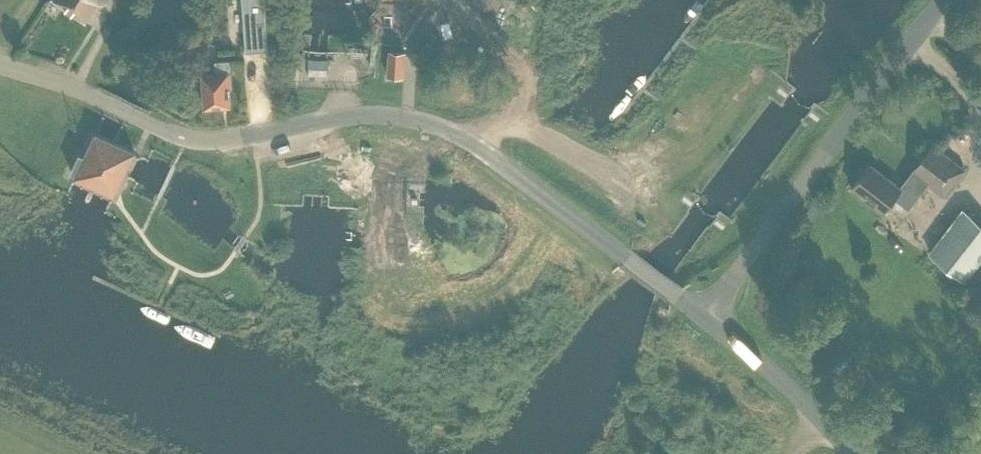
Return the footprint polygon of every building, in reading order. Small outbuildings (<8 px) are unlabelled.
[(86,20),(99,2),(101,3),(104,0),(57,0),(86,20)] [(269,49),(266,0),(243,0),(247,51),(269,49)] [(405,76),(407,51),(390,50),(388,75),(405,76)] [(309,57),(308,74),(328,74),(328,58),(309,57)] [(230,71),(229,59),(215,60),(216,72),(202,74),(205,107),(231,105),(229,87),(232,87),(231,71),(230,71)] [(114,195),(135,151),(96,132),(85,156),(80,153),(72,171),(76,173),(75,176),(114,195)] [(944,195),(965,168),(933,143),(912,170),(913,171),(901,187),(871,163),(852,187),(883,211),(895,196),(909,207),(928,183),(944,195)] [(963,207),(929,251),(967,281),(980,262),(980,221),(963,207)] [(980,295),(980,277),(972,290),(980,295)]
